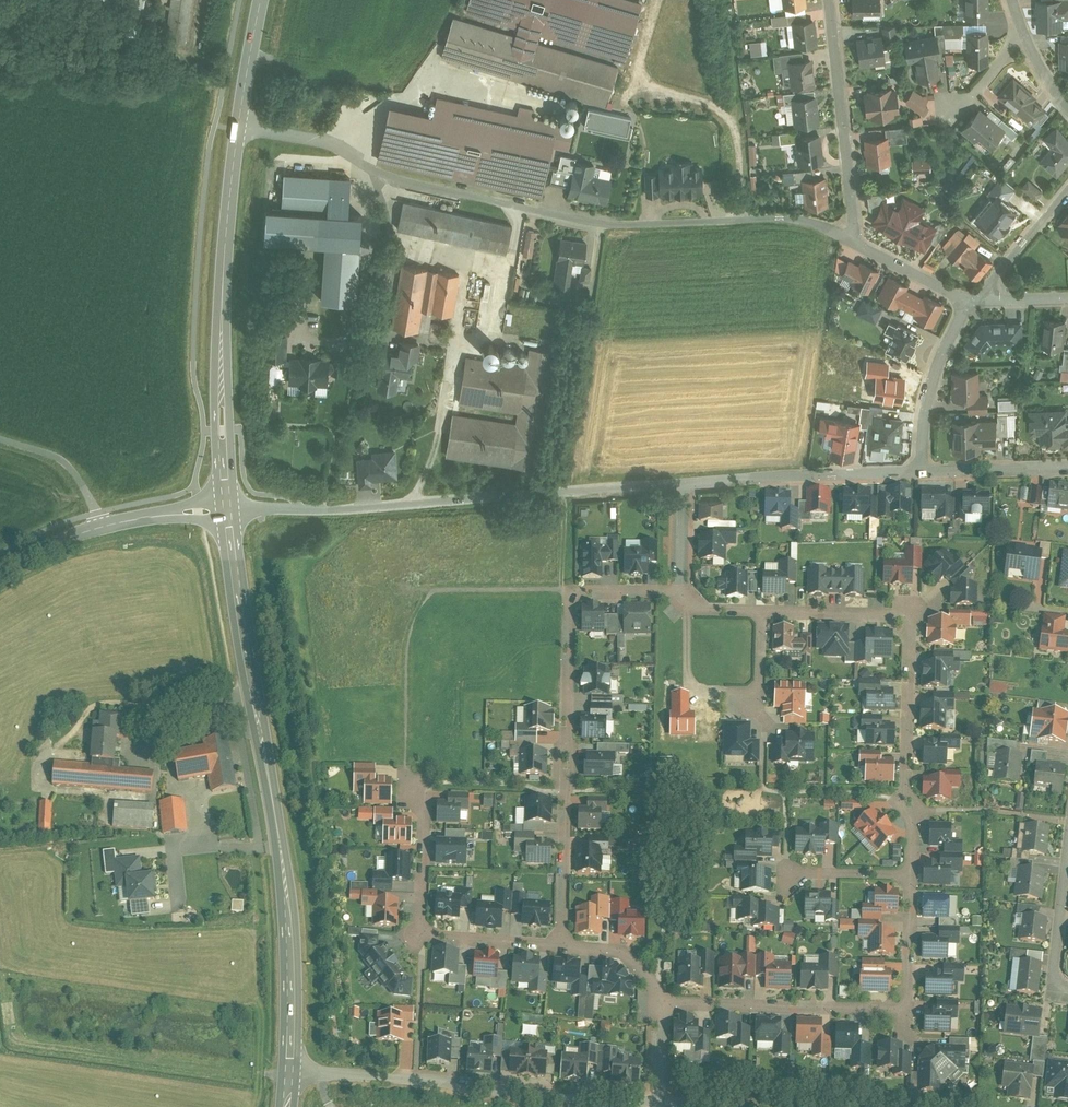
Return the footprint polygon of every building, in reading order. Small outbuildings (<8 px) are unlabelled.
[(466,10),(520,27),(517,37),(535,43),(539,32),(626,59),(642,6),(623,0),(469,0),(466,10)] [(852,15),(879,15),(879,0),(852,0),(852,15)] [(966,18),(988,18),(987,0),(965,0),(966,18)] [(1038,3),(1039,29),(1061,28),(1060,15),(1067,15),(1067,2),(1054,3),(1038,3)] [(805,12),(786,14),(788,25),(794,24),(794,23),(806,22),(805,12)] [(517,37),(453,18),(442,57),(607,107),(618,68),(535,43),(517,37)] [(806,22),(794,23),(794,24),(797,46),(816,44),(813,21),(806,22)] [(943,25),(933,25),(936,37),(938,53),(945,52),(943,25)] [(963,25),(945,25),(945,38),(963,38),(963,25)] [(895,27),(883,29),(885,42),(896,41),(895,27)] [(986,33),(968,33),(968,65),(987,65),(987,41),(986,41),(986,33)] [(882,37),(857,41),(860,66),(875,65),(875,64),(884,62),(885,63),(882,37)] [(936,37),(906,42),(909,59),(914,58),(919,82),(938,78),(934,58),(939,57),(938,53),(936,37)] [(802,52),(779,54),(781,68),(790,67),(790,63),(803,61),(802,52)] [(803,61),(790,63),(790,67),(793,87),(793,86),(812,84),(813,85),(811,61),(803,61)] [(1034,98),(1013,80),(999,97),(1020,114),(1032,101),(1034,98)] [(890,90),(869,92),(869,94),(865,95),(867,115),(872,115),(872,118),(893,115),(893,112),(898,111),(896,91),(890,92),(890,90)] [(923,96),(913,90),(907,100),(907,103),(924,115),(928,109),(923,105),(927,99),(927,96),(923,96)] [(801,92),(783,94),(784,105),(794,104),(793,100),(802,99),(801,92)] [(557,125),(437,98),(433,116),(421,169),(542,196),(553,145),(568,149),(569,148),(565,147),(566,140),(570,141),(573,130),(557,126),(557,125)] [(802,99),(793,100),(794,104),(796,125),(818,123),(815,98),(802,99)] [(569,100),(568,101),(567,103),(566,104),(566,106),(566,107),(567,109),(568,110),(569,111),(572,111),(574,111),(576,110),(577,108),(577,107),(578,105),(577,104),(577,102),(575,101),(574,100),(572,99),(569,100)] [(1044,111),(1032,101),(1020,114),(1033,124),(1036,120),(1044,111)] [(433,116),(390,106),(378,160),(421,169),(433,116)] [(997,126),(979,111),(963,130),(988,152),(1004,133),(1005,133),(997,126)] [(1049,116),(1044,111),(1036,120),(1042,125),(1049,116)] [(1018,133),(1003,120),(997,126),(1005,133),(1004,133),(1012,140),(1018,133)] [(906,127),(885,129),(886,139),(887,139),(887,145),(908,142),(906,127)] [(1047,139),(1055,148),(1043,162),(1058,175),(1066,165),(1065,164),(1067,161),(1067,142),(1058,130),(1047,139)] [(796,132),(779,134),(780,144),(797,142),(796,138),(797,138),(796,132)] [(797,138),(796,138),(797,142),(799,165),(822,162),(819,136),(797,138)] [(886,139),(866,141),(869,165),(880,164),(879,160),(889,159),(887,145),(887,139),(886,139)] [(578,158),(560,154),(557,169),(574,173),(577,161),(577,162),(578,158)] [(577,162),(577,161),(574,173),(569,195),(570,195),(570,194),(590,198),(590,199),(606,202),(610,181),(592,177),(594,165),(577,162)] [(691,164),(673,165),(673,169),(660,170),(661,180),(657,181),(658,193),(661,193),(661,194),(674,194),(674,195),(687,194),(687,193),(702,192),(701,168),(691,169),(691,164)] [(810,170),(793,172),(794,184),(804,183),(803,181),(811,180),(810,170)] [(350,178),(284,174),(282,209),(320,212),(348,214),(350,178)] [(657,175),(646,176),(647,195),(658,195),(658,193),(657,181),(657,175)] [(811,180),(803,181),(804,183),(806,205),(827,203),(824,179),(811,180)] [(1015,189),(1002,179),(989,194),(998,202),(1001,199),(1004,202),(1015,189)] [(1042,194),(1029,182),(1024,188),(1037,200),(1042,194)] [(887,197),(877,214),(892,222),(896,214),(889,210),(894,200),(887,197)] [(998,202),(989,214),(985,210),(976,220),(996,237),(1002,230),(1001,229),(1016,213),(1017,213),(1004,202),(1001,199),(998,202)] [(922,209),(904,200),(896,214),(892,222),(887,231),(888,231),(888,230),(906,239),(905,240),(923,249),(934,229),(933,228),(931,232),(915,223),(922,209)] [(485,220),(404,202),(398,228),(479,246),(485,220)] [(320,212),(282,209),(266,208),(264,239),(318,243),(320,212)] [(1061,224),(1062,225),(1059,228),(1067,235),(1067,216),(1061,224)] [(513,226),(485,220),(479,246),(507,253),(513,226)] [(536,232),(527,230),(524,249),(533,251),(536,232)] [(962,237),(950,252),(960,261),(972,247),(972,246),(962,237)] [(586,243),(561,240),(558,259),(559,259),(555,284),(568,285),(572,261),(583,263),(586,243)] [(360,246),(325,244),(321,300),(356,302),(360,246)] [(977,252),(972,247),(960,261),(966,265),(963,269),(978,281),(992,263),(978,251),(977,252)] [(859,267),(849,262),(842,275),(852,280),(859,267)] [(878,272),(861,263),(859,267),(852,280),(851,283),(868,291),(878,272)] [(429,270),(402,265),(399,282),(426,286),(429,270)] [(591,268),(582,267),(580,280),(589,282),(591,268)] [(459,275),(438,271),(433,303),(431,310),(431,311),(453,314),(459,275)] [(906,286),(890,278),(879,297),(896,306),(898,303),(904,290),(906,286)] [(426,286),(399,282),(396,302),(423,306),(424,301),(426,286)] [(914,295),(904,290),(898,303),(907,308),(914,295)] [(924,300),(914,295),(907,308),(917,313),(924,300)] [(917,313),(916,316),(932,325),(942,305),(926,296),(924,300),(917,313)] [(879,306),(858,297),(854,305),(874,315),(879,306)] [(433,303),(424,301),(423,306),(422,309),(431,310),(433,303)] [(423,306),(396,302),(392,327),(419,331),(422,309),(423,306)] [(897,324),(888,320),(883,329),(891,333),(885,347),(905,357),(918,333),(897,322),(897,324)] [(1066,322),(1046,320),(1043,347),(1063,349),(1066,322)] [(1021,325),(981,326),(966,345),(981,356),(991,344),(1022,343),(1021,325)] [(287,336),(268,335),(267,358),(285,359),(287,336)] [(419,344),(402,342),(400,354),(412,356),(411,357),(417,358),(419,344)] [(554,352),(530,349),(527,367),(528,367),(521,412),(520,412),(518,425),(519,425),(512,465),(536,469),(554,352)] [(400,354),(381,351),(378,370),(381,371),(379,386),(396,389),(398,373),(409,375),(411,357),(412,356),(400,354)] [(344,357),(333,356),(333,362),(333,371),(332,372),(343,373),(344,357)] [(319,359),(301,358),(300,359),(292,359),(290,382),(301,382),(301,384),(316,385),(316,383),(326,384),(327,371),(333,371),(333,362),(328,362),(328,361),(319,360),(319,359)] [(527,367),(466,358),(459,402),(520,412),(521,412),(528,367),(527,367)] [(977,373),(954,374),(954,388),(952,390),(953,397),(955,399),(955,400),(970,399),(970,405),(988,404),(988,396),(978,396),(977,373)] [(989,412),(988,404),(970,405),(970,413),(989,412)] [(870,407),(862,406),(861,412),(859,422),(861,422),(861,427),(858,426),(858,427),(867,428),(870,407)] [(883,409),(870,407),(867,428),(868,428),(869,422),(877,423),(878,417),(882,418),(883,409)] [(1032,413),(1032,425),(1041,425),(1042,436),(1042,445),(1060,444),(1060,439),(1065,439),(1065,440),(1067,440),(1067,425),(1066,426),(1066,412),(1032,413)] [(518,425),(453,415),(446,455),(512,465),(519,425),(518,425)] [(1008,415),(998,416),(998,422),(996,422),(997,436),(1009,436),(1008,415)] [(882,418),(878,417),(877,423),(874,447),(898,450),(900,431),(901,431),(903,421),(882,418)] [(858,425),(840,422),(822,419),(819,432),(834,435),(831,455),(839,456),(842,454),(842,451),(853,453),(858,427),(858,426),(858,425)] [(996,422),(955,423),(956,452),(980,451),(980,446),(986,445),(986,446),(997,446),(997,436),(996,422)] [(394,451),(379,453),(380,458),(358,460),(359,470),(370,469),(371,479),(396,477),(394,451)] [(370,469),(359,470),(360,486),(371,485),(371,479),(370,469)] [(1052,487),(1051,492),(1050,503),(1048,508),(1067,510),(1067,489),(1052,487)] [(1043,491),(1033,490),(1031,506),(1041,507),(1041,503),(1043,491)] [(1051,492),(1043,490),(1043,491),(1041,503),(1050,503),(1051,492)] [(910,491),(889,491),(889,500),(889,515),(891,515),(909,516),(910,491)] [(862,492),(853,492),(853,493),(845,493),(844,515),(863,515),(867,516),(867,501),(867,494),(862,493),(862,492)] [(944,492),(923,492),(923,503),(921,504),(921,510),(922,511),(922,514),(937,514),(937,522),(949,522),(954,522),(954,521),(955,503),(943,502),(944,492)] [(829,493),(809,493),(808,504),(808,515),(810,515),(828,516),(829,493)] [(979,493),(973,493),(973,495),(964,495),(964,502),(964,515),(973,515),(973,517),(980,517),(980,515),(987,515),(987,496),(979,495),(979,493)] [(782,495),(775,495),(766,495),(766,518),(782,518),(789,518),(789,512),(789,496),(782,495)] [(889,500),(877,500),(877,501),(877,519),(891,519),(891,515),(889,515),(889,500)] [(721,502),(701,501),(701,522),(720,523),(721,502)] [(877,501),(867,501),(867,516),(863,515),(863,520),(870,521),(877,521),(877,519),(877,501)] [(964,502),(955,502),(955,503),(954,521),(959,522),(964,522),(964,515),(964,502)] [(808,504),(799,503),(798,512),(798,523),(810,523),(810,515),(808,515),(808,504)] [(798,512),(789,512),(789,518),(782,518),(782,530),(798,531),(798,523),(798,512)] [(722,530),(717,530),(717,539),(724,539),(724,545),(735,545),(735,531),(731,530),(722,530)] [(717,539),(701,538),(701,544),(700,544),(700,553),(701,553),(701,560),(724,561),(724,545),(724,539),(717,539)] [(607,550),(600,550),(600,562),(607,562),(607,563),(618,563),(619,539),(607,539),(607,550)] [(922,541),(910,541),(910,553),(921,553),(922,541)] [(643,544),(642,552),(647,552),(647,563),(658,564),(658,544),(643,544)] [(1050,545),(1040,544),(1039,553),(1040,553),(1040,559),(1049,560),(1050,545)] [(600,549),(583,549),(583,579),(600,579),(600,562),(600,550),(600,549)] [(1039,553),(1010,550),(1007,571),(1025,573),(1024,579),(1037,581),(1040,559),(1040,553),(1039,553)] [(642,552),(625,552),(625,574),(631,574),(631,576),(642,576),(642,574),(647,574),(647,563),(647,552),(642,552)] [(910,553),(906,552),(906,565),(911,565),(911,571),(921,571),(921,553),(910,553)] [(947,557),(941,557),(936,561),(934,559),(926,567),(930,572),(927,575),(937,585),(944,578),(956,567),(952,563),(947,557)] [(964,570),(955,560),(952,563),(956,567),(944,578),(950,583),(951,582),(964,570)] [(792,565),(779,564),(778,575),(785,576),(785,584),(797,584),(797,565),(792,565)] [(906,565),(885,564),(885,584),(893,584),(893,586),(902,586),(902,585),(911,585),(911,571),(911,565),(906,565)] [(964,570),(951,582),(956,587),(964,587),(964,583),(971,577),(964,570)] [(827,573),(810,573),(809,596),(826,596),(826,593),(827,575),(827,573)] [(862,574),(846,574),(846,576),(845,594),(845,597),(862,597),(862,574)] [(757,575),(748,575),(748,577),(748,583),(757,584),(757,575)] [(778,575),(764,575),(764,595),(775,595),(779,595),(784,595),(785,584),(785,576),(778,575)] [(846,576),(827,575),(826,593),(845,594),(846,576)] [(748,577),(727,576),(727,598),(745,599),(746,594),(746,587),(748,585),(748,583),(748,577)] [(757,584),(748,583),(748,585),(746,587),(746,594),(757,595),(757,584)] [(964,587),(956,587),(956,593),(952,593),(952,594),(951,605),(951,606),(955,606),(975,607),(976,588),(964,587)] [(597,607),(589,607),(589,609),(583,609),(583,632),(603,632),(603,631),(603,617),(603,609),(596,609),(597,607)] [(650,607),(625,607),(625,617),(625,634),(650,634),(650,607)] [(969,613),(950,613),(950,623),(952,623),(952,627),(969,627),(969,613)] [(617,616),(603,617),(603,631),(606,631),(607,636),(618,636),(618,617),(617,616)] [(1064,620),(1045,618),(1044,632),(1062,634),(1064,620)] [(950,623),(930,622),(930,629),(928,629),(928,639),(930,639),(930,646),(951,647),(951,639),(954,639),(955,630),(951,630),(952,627),(952,623),(950,623)] [(793,629),(774,628),(773,653),(793,654),(793,652),(802,652),(802,656),(811,656),(811,649),(803,649),(803,644),(799,644),(799,643),(793,643),(793,629)] [(847,629),(819,628),(818,649),(831,649),(830,657),(845,657),(846,657),(847,645),(847,629)] [(1043,632),(1041,651),(1067,654),(1067,647),(1067,635),(1062,634),(1044,632),(1043,632)] [(882,633),(877,633),(875,634),(867,634),(866,646),(855,645),(855,665),(866,665),(867,659),(872,659),(872,658),(875,658),(875,660),(882,661),(882,659),(885,659),(891,659),(891,634),(883,634),(882,633)] [(855,645),(847,645),(846,657),(845,657),(845,665),(855,665),(855,645)] [(959,662),(952,662),(952,655),(934,654),(933,666),(946,667),(945,672),(958,672),(959,662)] [(933,666),(924,666),(923,689),(935,689),(935,688),(942,688),(943,679),(945,679),(945,672),(946,667),(933,666)] [(588,671),(585,671),(585,679),(584,679),(581,688),(585,688),(585,696),(592,696),(608,697),(608,695),(608,688),(609,688),(609,680),(608,680),(609,671),(595,671),(588,671)] [(880,683),(860,682),(860,690),(859,697),(867,697),(867,692),(879,693),(880,683)] [(804,688),(777,687),(776,708),(784,708),(801,709),(803,709),(804,688)] [(879,693),(867,692),(867,697),(867,703),(872,703),(872,712),(894,712),(894,701),(892,701),(892,693),(879,693)] [(608,697),(592,696),(591,705),(611,706),(611,699),(611,695),(608,695),(608,697)] [(953,696),(934,695),(934,706),(944,707),(944,711),(952,711),(953,701),(953,696)] [(1056,705),(1038,703),(1037,713),(1054,715),(1056,705)] [(611,706),(591,705),(591,718),(605,719),(605,722),(611,722),(611,714),(611,706)] [(622,706),(611,706),(611,714),(622,714),(622,706)] [(934,706),(922,706),(922,712),(921,721),(922,721),(922,730),(944,730),(944,711),(944,707),(934,706)] [(690,713),(673,713),(662,712),(662,741),(673,741),(673,736),(690,736),(690,739),(712,739),(712,708),(693,708),(693,711),(690,711),(690,713)] [(801,709),(784,708),(783,718),(795,719),(795,725),(801,725),(801,709)] [(549,710),(526,710),(526,728),(526,732),(536,732),(548,732),(548,727),(553,727),(553,716),(549,716),(549,710)] [(1054,715),(1037,713),(1034,712),(1031,740),(1063,743),(1064,734),(1065,735),(1067,723),(1065,723),(1066,716),(1054,715)] [(122,716),(102,714),(100,734),(116,735),(115,736),(120,737),(122,716)] [(591,718),(582,718),(582,725),(581,725),(581,731),(582,731),(582,739),(605,739),(605,722),(605,719),(591,718)] [(862,718),(855,718),(854,731),(862,731),(862,718)] [(881,718),(862,718),(862,731),(862,732),(867,732),(867,727),(881,727),(881,718)] [(723,724),(723,757),(743,757),(743,764),(759,764),(759,741),(749,741),(749,725),(723,724)] [(536,732),(526,732),(526,728),(517,727),(516,744),(530,745),(536,745),(536,732)] [(881,727),(867,727),(867,732),(866,747),(893,748),(894,728),(881,727)] [(100,734),(95,734),(93,760),(112,762),(113,762),(114,760),(115,736),(116,735),(100,734)] [(805,736),(794,736),(794,737),(787,737),(787,745),(787,762),(812,762),(812,738),(805,737),(805,736)] [(959,738),(941,737),(941,745),(946,745),(946,750),(959,751),(959,738)] [(226,739),(204,743),(205,749),(209,774),(232,770),(226,739)] [(1004,742),(987,741),(987,757),(997,758),(998,753),(1003,754),(1004,742)] [(516,744),(510,744),(510,759),(521,759),(521,754),(530,754),(530,745),(516,744)] [(941,745),(925,744),(924,765),(945,766),(946,750),(946,745),(941,745)] [(787,745),(774,745),(773,764),(787,765),(787,762),(787,745)] [(617,746),(597,746),(597,756),(614,756),(614,760),(617,760),(617,746)] [(205,749),(174,754),(179,782),(210,777),(209,774),(205,749)] [(1048,754),(1031,752),(1030,765),(1037,765),(1037,764),(1047,766),(1048,754)] [(880,754),(860,753),(860,767),(866,767),(867,762),(880,763),(880,754)] [(1003,754),(998,753),(997,758),(996,773),(998,773),(997,783),(1018,785),(1021,756),(1003,754)] [(530,754),(521,754),(521,759),(521,776),(545,776),(545,767),(546,767),(546,760),(545,760),(545,754),(530,754)] [(597,756),(588,755),(587,768),(585,768),(585,777),(611,778),(611,769),(613,769),(614,760),(614,756),(597,756)] [(112,762),(93,760),(92,766),(54,763),(53,786),(151,794),(154,773),(120,770),(112,769),(112,762)] [(120,761),(114,760),(113,762),(112,762),(112,769),(120,770),(120,761)] [(880,763),(867,762),(866,767),(866,782),(892,783),(893,763),(880,763)] [(1047,766),(1037,764),(1037,765),(1034,786),(1052,788),(1052,794),(1061,795),(1065,768),(1047,766)] [(232,770),(209,774),(210,777),(215,807),(238,803),(232,770)] [(959,773),(942,772),(942,781),(949,781),(949,787),(959,788),(959,787),(959,774),(959,773)] [(374,773),(356,773),(355,787),(366,787),(366,782),(374,783),(374,773)] [(942,781),(929,780),(929,781),(925,781),(924,781),(924,782),(924,795),(924,796),(928,796),(928,800),(928,801),(929,800),(933,801),(935,803),(942,803),(944,801),(948,801),(949,801),(949,800),(949,787),(949,781),(942,781)] [(374,783),(366,782),(366,787),(366,804),(390,805),(390,783),(374,783)] [(468,797),(449,797),(449,805),(459,806),(459,811),(467,812),(468,797)] [(161,802),(164,834),(187,832),(184,800),(161,802)] [(607,801),(588,800),(587,810),(601,811),(601,814),(606,814),(607,801)] [(549,802),(527,802),(527,815),(529,815),(529,822),(526,822),(526,824),(543,824),(549,824),(549,817),(551,817),(551,810),(549,810),(549,802)] [(52,803),(41,803),(39,838),(50,838),(52,803)] [(862,804),(843,803),(842,811),(862,812),(862,804)] [(154,809),(115,805),(114,827),(152,831),(154,809)] [(449,805),(439,805),(438,824),(459,825),(459,811),(459,806),(449,805)] [(587,810),(579,810),(578,831),(601,832),(601,814),(601,811),(587,810)] [(392,813),(376,812),(375,826),(385,827),(385,823),(392,823),(392,813)] [(872,813),(856,828),(867,840),(884,823),(879,818),(878,819),(872,813)] [(543,824),(526,824),(526,822),(524,822),(523,834),(534,835),(543,835),(543,824)] [(392,823),(385,823),(385,827),(385,845),(410,845),(410,823),(392,823)] [(884,823),(867,840),(878,851),(894,836),(889,830),(890,829),(884,823)] [(950,827),(931,826),(930,847),(944,848),(949,848),(949,843),(950,827)] [(1048,830),(1020,826),(1017,852),(1023,852),(1023,854),(1030,855),(1045,857),(1048,830)] [(838,827),(820,827),(820,833),(823,833),(823,845),(837,846),(838,827)] [(814,831),(805,831),(805,833),(797,833),(797,854),(805,854),(805,857),(814,857),(814,854),(822,855),(823,845),(823,833),(820,833),(814,833),(814,831)] [(465,833),(446,832),(445,842),(465,843),(465,833)] [(523,834),(515,834),(515,850),(527,850),(528,844),(534,844),(534,835),(523,834)] [(777,837),(747,836),(746,851),(746,855),(755,855),(755,857),(770,857),(771,847),(777,847),(777,837)] [(608,839),(589,839),(589,850),(600,850),(600,851),(608,852),(608,839)] [(445,842),(438,842),(437,865),(465,866),(466,843),(465,843),(445,842)] [(961,843),(949,843),(949,848),(944,848),(944,855),(961,856),(961,843)] [(534,844),(528,844),(527,850),(527,865),(550,865),(550,844),(534,844)] [(589,850),(578,850),(577,874),(599,874),(599,867),(601,867),(601,858),(600,858),(600,851),(600,850),(589,850)] [(746,851),(735,851),(735,864),(738,864),(755,864),(755,857),(755,855),(746,855),(746,851)] [(1017,852),(1013,851),(1011,860),(1015,861),(1029,863),(1030,855),(1023,854),(1023,852),(1017,852)] [(944,855),(941,855),(941,867),(949,867),(948,873),(960,873),(961,856),(944,855)] [(409,859),(387,858),(387,876),(387,882),(392,882),(408,883),(409,859)] [(138,861),(115,862),(117,889),(130,887),(131,902),(154,900),(152,876),(139,877),(138,861)] [(1029,863),(1015,861),(1014,871),(1020,872),(1020,871),(1031,872),(1032,863),(1029,863)] [(755,864),(738,864),(738,869),(737,877),(742,877),(742,873),(757,873),(757,864),(755,864)] [(941,867),(934,867),(934,866),(928,866),(925,866),(925,885),(948,886),(948,873),(949,867),(941,867)] [(1031,872),(1020,871),(1020,872),(1017,897),(1039,899),(1042,873),(1031,872)] [(757,873),(742,873),(742,877),(742,892),(768,893),(768,884),(769,883),(770,880),(768,879),(769,874),(757,873)] [(387,876),(374,876),(373,893),(382,893),(392,893),(392,882),(387,882),(387,876)] [(522,888),(514,887),(513,895),(513,897),(521,897),(522,888)] [(473,891),(456,890),(455,897),(461,898),(460,910),(471,910),(473,891)] [(373,893),(363,892),(363,907),(375,907),(375,902),(382,902),(382,893),(373,893)] [(897,893),(891,893),(891,892),(882,892),(882,893),(876,893),(875,907),(875,913),(881,913),(896,913),(897,893)] [(513,895),(497,894),(496,907),(502,907),(501,913),(511,914),(513,897),(513,895)] [(829,896),(806,895),(806,916),(807,916),(806,920),(814,921),(814,916),(825,917),(829,917),(829,904),(829,896)] [(455,897),(437,896),(435,919),(443,919),(443,921),(451,922),(451,920),(459,921),(460,910),(461,898),(455,897)] [(521,897),(513,897),(511,914),(511,916),(524,917),(525,904),(526,898),(521,897)] [(948,899),(924,898),(924,918),(939,919),(947,919),(947,918),(948,899)] [(749,899),(734,899),(734,911),(738,911),(738,906),(749,906),(749,899)] [(382,902),(375,902),(375,907),(374,927),(396,927),(397,903),(382,902)] [(525,904),(524,917),(523,926),(531,926),(530,929),(539,929),(539,927),(547,928),(549,906),(525,904)] [(839,904),(829,904),(829,917),(825,917),(825,923),(838,923),(839,904)] [(496,907),(479,905),(477,928),(500,929),(501,913),(502,907),(496,907)] [(1039,908),(1018,905),(1017,917),(1023,918),(1023,916),(1038,918),(1039,908)] [(769,910),(762,909),(762,906),(749,906),(738,906),(738,911),(738,922),(753,922),(753,928),(775,928),(777,928),(777,926),(777,912),(769,912),(769,910)] [(875,907),(863,907),(863,913),(862,922),(877,922),(880,922),(881,913),(875,913),(875,907)] [(599,912),(579,911),(578,935),(599,936),(599,912)] [(863,913),(852,913),(852,922),(859,922),(862,922),(863,913)] [(643,916),(620,915),(619,936),(626,937),(626,939),(636,939),(636,937),(643,937),(643,916)] [(1038,918),(1023,916),(1023,918),(1025,918),(1024,927),(1022,927),(1021,941),(1043,943),(1046,919),(1038,918)] [(959,919),(947,918),(947,919),(939,919),(939,929),(940,929),(958,929),(959,919)] [(862,922),(859,922),(859,938),(870,938),(871,932),(877,932),(877,922),(862,922)] [(783,926),(777,926),(777,928),(775,928),(775,935),(783,935),(783,926)] [(958,929),(940,929),(939,939),(947,940),(947,945),(958,946),(958,929)] [(362,932),(361,947),(376,949),(378,934),(362,932)] [(877,932),(871,932),(870,938),(870,955),(881,955),(882,956),(889,957),(891,955),(892,955),(892,948),(894,948),(894,947),(893,947),(894,941),(894,940),(892,940),(892,933),(877,932)] [(794,939),(785,936),(783,943),(792,945),(794,939)] [(939,939),(923,939),(923,959),(946,959),(947,945),(947,940),(939,939)] [(376,949),(361,947),(360,954),(367,962),(365,964),(386,989),(388,988),(394,996),(410,998),(411,983),(402,982),(399,978),(403,975),(396,967),(397,967),(390,957),(389,958),(383,950),(379,952),(376,949)] [(1027,953),(1011,951),(1009,962),(1014,962),(1026,963),(1027,953)] [(458,953),(435,952),(433,975),(450,976),(456,976),(457,967),(458,953)] [(484,957),(476,956),(475,977),(491,978),(496,979),(497,973),(498,958),(493,958),(493,956),(485,956),(484,957)] [(714,956),(697,956),(697,964),(702,964),(701,978),(714,978),(714,956)] [(537,984),(539,960),(515,958),(513,982),(537,984)] [(772,959),(755,958),(755,978),(766,978),(767,966),(772,966),(772,959)] [(837,959),(823,959),(823,969),(827,969),(826,979),(837,979),(837,959)] [(753,960),(740,960),(740,964),(743,964),(742,979),(753,980),(753,960)] [(572,962),(563,962),(563,963),(555,962),(554,984),(574,985),(578,985),(578,979),(579,964),(572,963),(572,962)] [(872,963),(863,962),(863,972),(871,972),(872,963)] [(1026,963),(1014,962),(1012,973),(1019,973),(1017,983),(1016,992),(1036,995),(1038,979),(1037,979),(1039,965),(1026,963)] [(697,964),(680,963),(679,987),(701,988),(701,978),(702,964),(697,964)] [(883,963),(872,963),(871,972),(882,973),(883,963)] [(740,964),(721,964),(720,988),(742,989),(742,979),(743,964),(740,964)] [(615,966),(605,965),(605,969),(604,983),(594,983),(594,987),(594,995),(630,998),(631,984),(627,978),(620,971),(615,966)] [(772,966),(767,966),(766,978),(766,989),(789,990),(790,967),(772,966)] [(963,967),(944,966),(944,976),(951,976),(951,982),(962,982),(963,967)] [(467,968),(457,967),(456,976),(450,976),(449,986),(465,988),(467,968)] [(605,969),(589,968),(588,980),(588,988),(592,988),(592,987),(594,987),(594,983),(604,983),(605,969)] [(823,969),(803,968),(802,989),(809,989),(809,990),(819,990),(819,989),(826,990),(826,979),(827,969),(823,969)] [(863,972),(863,978),(861,978),(861,987),(862,987),(862,993),(887,994),(887,988),(889,988),(889,979),(888,979),(888,972),(887,972),(887,973),(882,973),(871,972),(863,972)] [(507,974),(497,973),(496,979),(491,978),(490,991),(500,992),(506,992),(507,974)] [(944,976),(927,975),(926,996),(950,996),(951,982),(951,976),(944,976)] [(588,980),(578,979),(578,985),(574,985),(573,997),(587,998),(588,988),(588,980)] [(1017,983),(1010,982),(1009,983),(1008,989),(1009,991),(1016,992),(1017,983)] [(957,1003),(937,1003),(937,1013),(950,1013),(949,1019),(957,1019),(957,1003)] [(413,1010),(394,1009),(394,1016),(403,1016),(403,1022),(413,1022),(413,1010)] [(1040,1014),(1009,1010),(1006,1034),(1037,1038),(1040,1014)] [(937,1013),(926,1012),(925,1033),(949,1033),(949,1019),(950,1013),(937,1013)] [(394,1016),(379,1016),(378,1041),(402,1042),(403,1022),(403,1016),(394,1016)] [(542,1019),(521,1018),(520,1025),(542,1026),(542,1019)] [(692,1019),(680,1019),(680,1023),(675,1023),(675,1046),(695,1046),(696,1046),(697,1035),(697,1023),(692,1023),(692,1019)] [(740,1020),(717,1020),(717,1039),(734,1040),(739,1040),(739,1030),(740,1020)] [(780,1021),(757,1021),(757,1023),(756,1024),(756,1031),(757,1032),(757,1042),(775,1043),(779,1043),(779,1037),(780,1021)] [(821,1023),(797,1022),(797,1043),(814,1044),(820,1044),(820,1040),(821,1023)] [(857,1028),(837,1027),(837,1034),(836,1034),(836,1044),(837,1044),(836,1051),(853,1051),(859,1051),(860,1047),(860,1041),(857,1041),(857,1028)] [(750,1030),(739,1030),(739,1040),(734,1040),(733,1049),(750,1050),(750,1030)] [(710,1035),(697,1035),(696,1046),(695,1046),(695,1054),(710,1055),(710,1035)] [(790,1037),(779,1037),(779,1043),(775,1043),(775,1056),(790,1057),(790,1037)] [(503,1041),(486,1040),(485,1054),(492,1054),(491,1059),(502,1059),(502,1054),(503,1041)] [(830,1040),(820,1040),(820,1044),(814,1044),(814,1057),(830,1058),(830,1040)] [(969,1040),(949,1040),(949,1049),(964,1050),(964,1053),(969,1054),(969,1040)] [(449,1042),(428,1041),(427,1066),(449,1067),(449,1060),(450,1043),(449,1042)] [(461,1041),(449,1041),(449,1042),(450,1043),(449,1060),(459,1061),(461,1041)] [(1047,1042),(1036,1041),(1034,1063),(1044,1064),(1047,1042)] [(901,1047),(879,1046),(879,1053),(878,1053),(878,1062),(879,1062),(878,1069),(894,1070),(900,1070),(900,1057),(901,1047)] [(870,1047),(860,1047),(859,1051),(853,1051),(852,1069),(862,1070),(862,1067),(869,1067),(870,1047)] [(949,1049),(936,1049),(934,1051),(932,1049),(921,1060),(923,1062),(920,1064),(920,1075),(920,1091),(939,1092),(939,1087),(958,1069),(963,1069),(964,1053),(964,1050),(949,1049)] [(519,1053),(512,1053),(511,1054),(510,1074),(518,1075),(518,1077),(527,1078),(529,1052),(520,1051),(519,1053)] [(485,1054),(470,1052),(468,1073),(490,1075),(491,1059),(492,1054),(485,1054)] [(539,1053),(529,1052),(527,1078),(537,1078),(537,1076),(545,1077),(546,1057),(546,1055),(538,1055),(539,1053)] [(511,1054),(502,1054),(502,1059),(501,1074),(510,1074),(511,1054)] [(605,1055),(598,1054),(597,1074),(603,1074),(605,1055)] [(616,1055),(605,1054),(605,1055),(603,1074),(613,1075),(614,1061),(616,1061),(616,1055)] [(564,1081),(586,1082),(586,1056),(564,1055),(564,1081)] [(556,1058),(546,1057),(545,1077),(554,1078),(556,1058)] [(911,1057),(900,1057),(900,1070),(894,1070),(894,1076),(911,1077),(911,1075),(911,1057)] [(616,1061),(614,1061),(613,1075),(613,1082),(621,1083),(621,1085),(630,1085),(630,1084),(638,1084),(640,1063),(616,1061)] [(1044,1064),(1034,1063),(1033,1069),(1034,1069),(1033,1077),(1043,1078),(1044,1064)] [(1050,1064),(1047,1085),(1056,1086),(1054,1098),(1067,1099),(1067,1066),(1050,1064)] [(1033,1069),(1005,1066),(1004,1076),(1007,1077),(1006,1087),(1010,1087),(1009,1099),(1029,1101),(1030,1090),(1032,1090),(1033,1077),(1034,1069),(1033,1069)] [(920,1075),(911,1075),(911,1077),(911,1082),(917,1082),(917,1091),(920,1091),(920,1075)]
